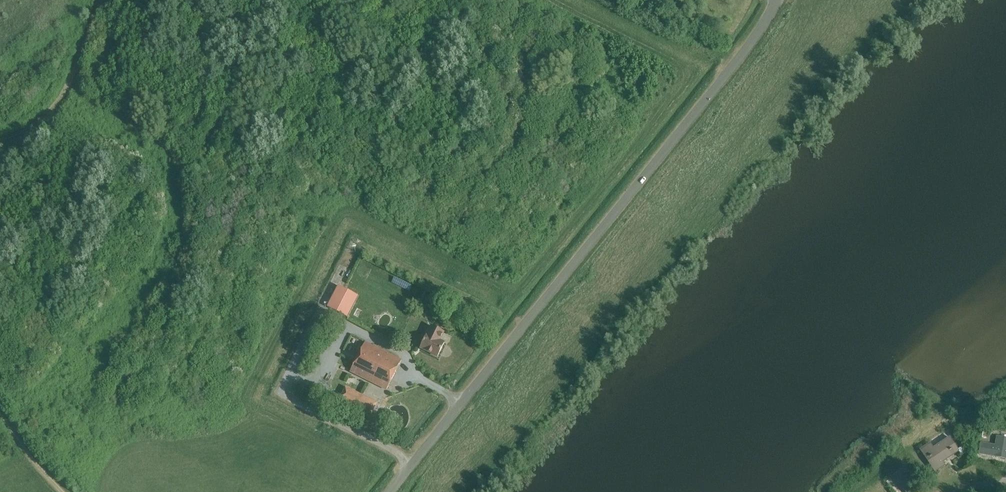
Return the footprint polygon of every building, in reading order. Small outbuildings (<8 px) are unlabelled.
[(409,289),(412,283),(397,274),(393,281),(409,289)] [(338,286),(327,307),(347,318),(358,296),(338,286)] [(443,333),(436,329),(431,327),(421,348),(437,356),(444,343),(439,341),(443,333)] [(401,361),(390,355),(365,342),(350,372),(386,390),(401,361)] [(339,401),(370,416),(376,404),(345,388),(339,401)] [(1005,459),(1005,453),(1005,439),(996,437),(995,446),(981,444),(979,454),(1005,459)] [(929,444),(919,451),(934,473),(940,469),(945,466),(942,462),(947,459),(951,457),(954,455),(957,453),(959,452),(957,450),(950,439),(936,447),(938,451),(935,453),(929,444)] [(963,447),(957,450),(959,452),(961,456),(963,455),(967,453),(963,447)] [(907,491),(917,491),(919,490),(908,477),(910,475),(905,468),(893,478),(903,491),(905,489),(907,491)]
